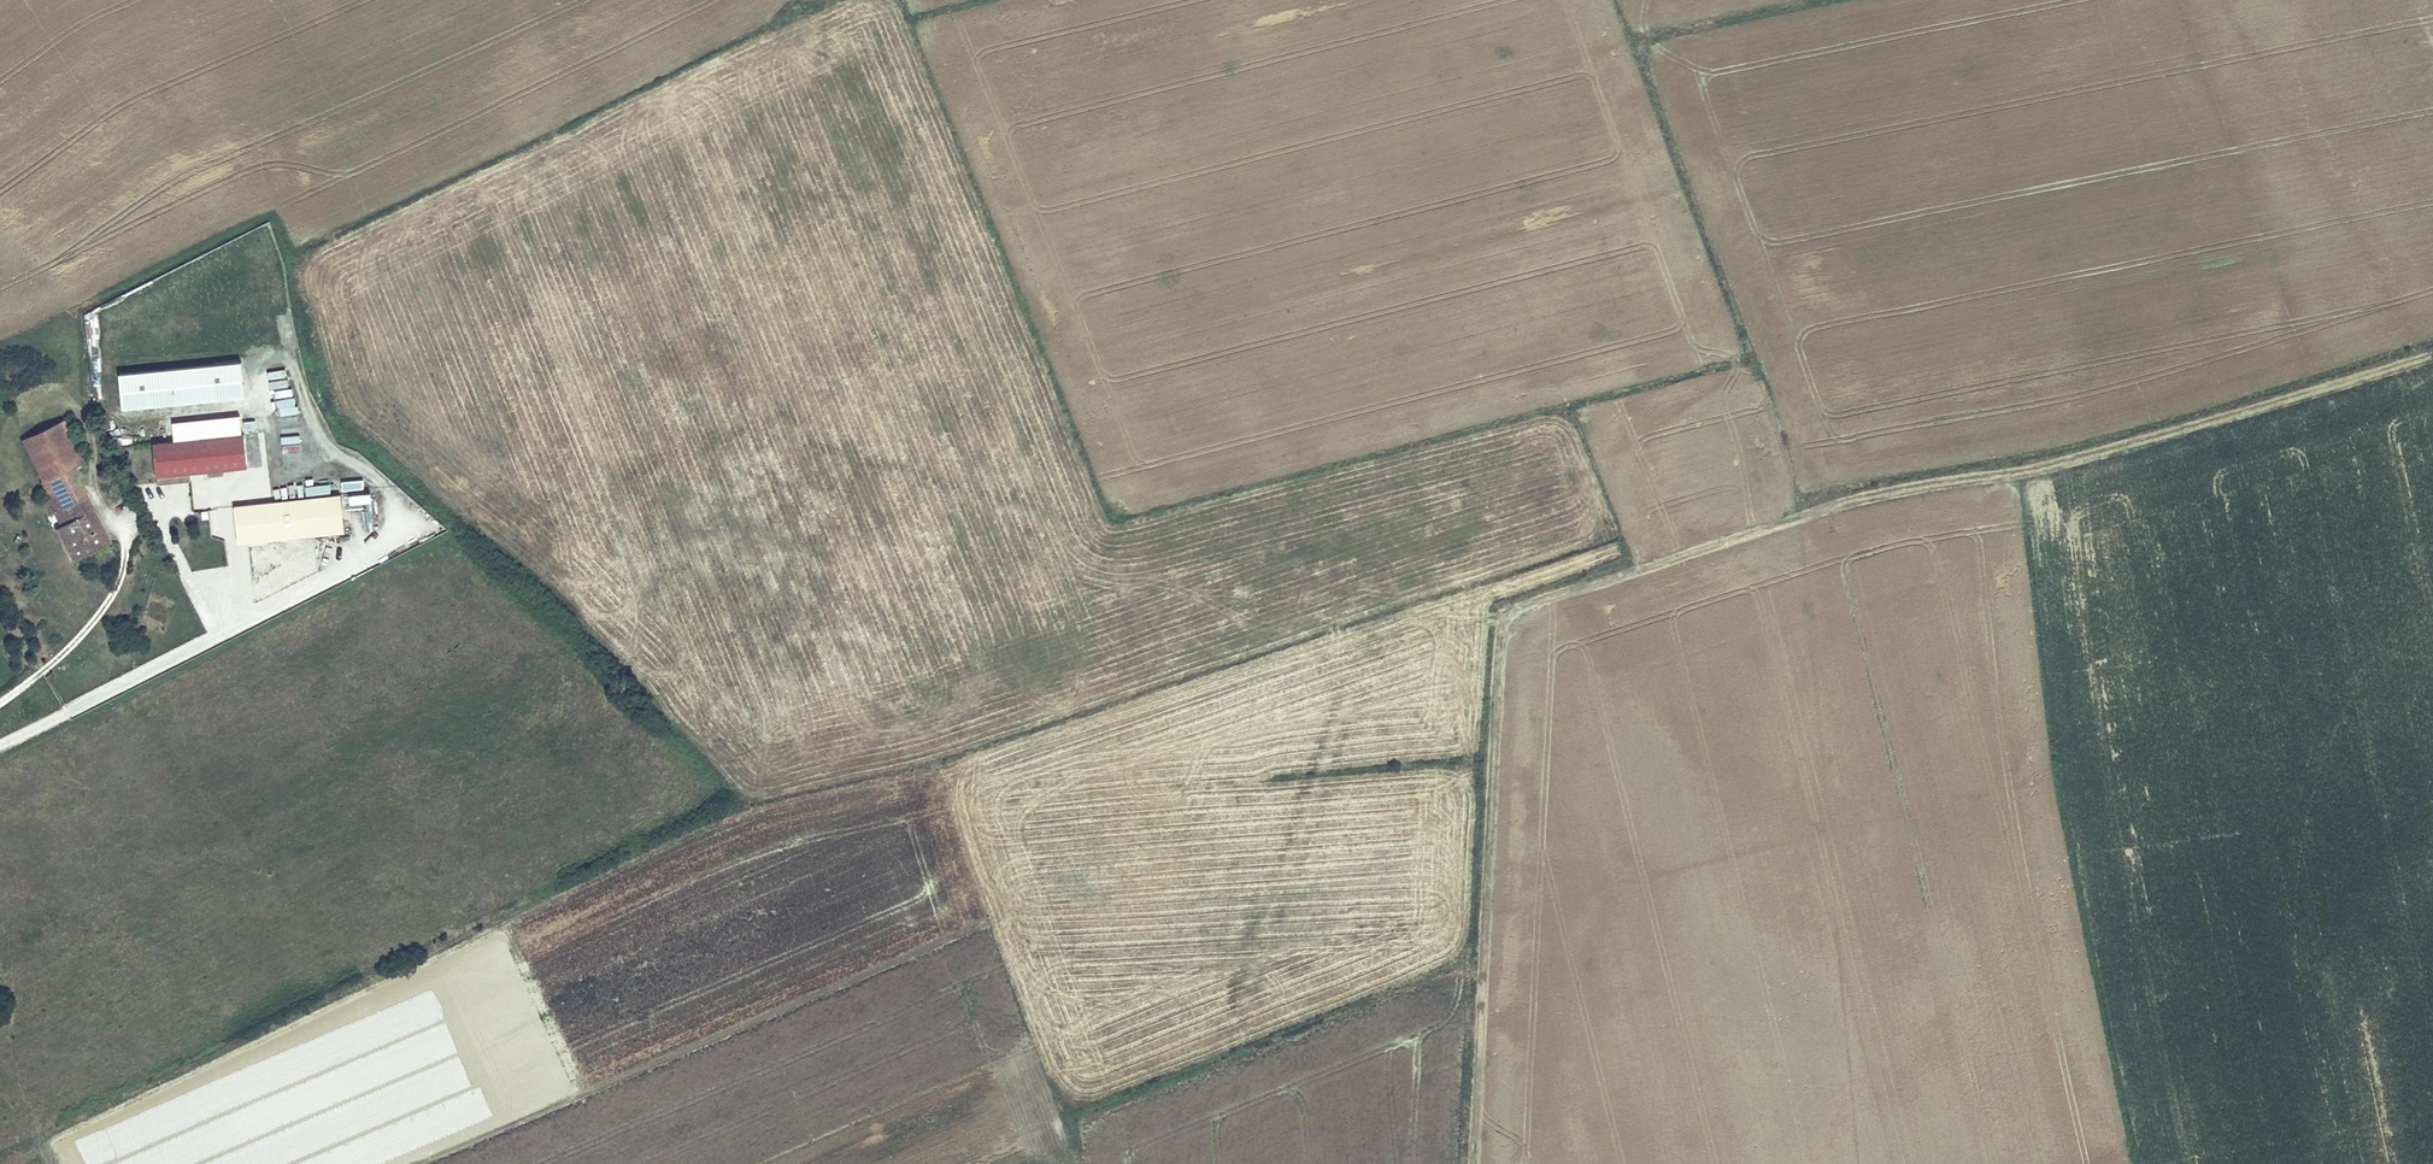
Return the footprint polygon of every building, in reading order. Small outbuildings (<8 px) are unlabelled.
[(281,397),(279,377),(278,362),(98,377),(99,390),(101,413),(281,397)] [(280,445),(299,444),(296,400),(277,401),(280,445)] [(27,434),(46,474),(75,461),(87,456),(67,414),(27,434)] [(250,432),(160,441),(163,473),(253,463),(250,432)] [(75,461),(46,474),(52,487),(46,490),(75,551),(110,533),(75,461)] [(227,504),(230,542),(363,529),(359,491),(227,504)] [(192,526),(194,536),(211,534),(208,512),(200,513),(202,524),(192,526)]
